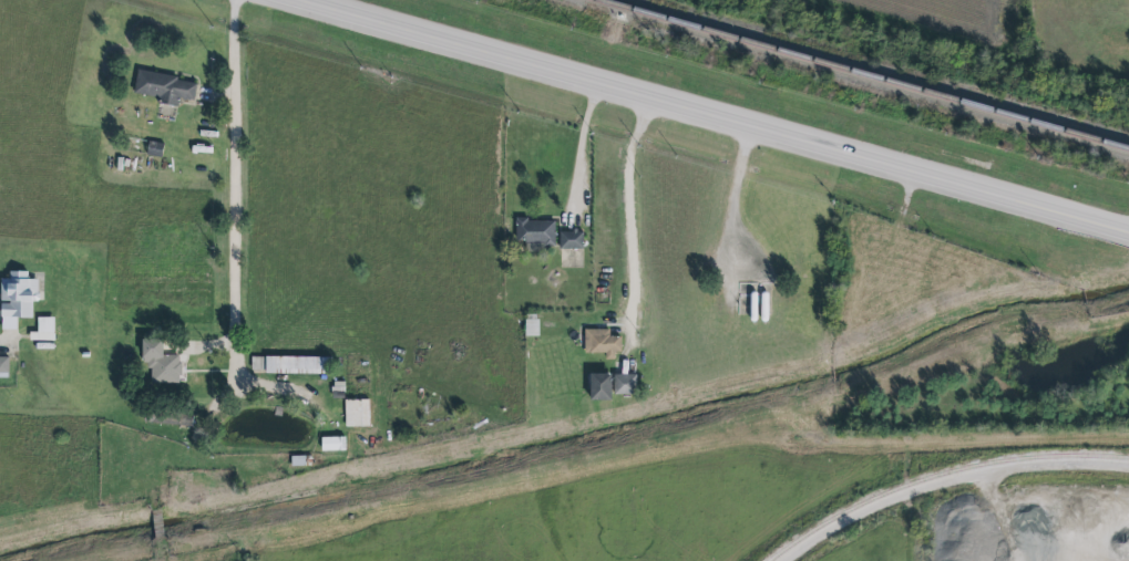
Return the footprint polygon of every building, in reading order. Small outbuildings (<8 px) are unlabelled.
[(193,101),(197,82),(137,72),(132,97),(178,104),(179,99),(193,101)] [(163,144),(148,142),(146,156),(161,158),(163,144)] [(515,221),(516,245),(555,244),(554,220),(515,221)] [(558,232),(559,250),(582,249),(582,231),(558,232)] [(2,320),(2,307),(11,307),(11,305),(1,304),(1,281),(9,281),(9,272),(30,272),(30,281),(39,281),(39,294),(40,297),(41,302),(38,304),(33,304),(33,320),(22,322),(13,320),(2,320)] [(525,338),(538,337),(537,315),(525,316),(525,338)] [(54,318),(37,318),(37,341),(54,341),(54,318)] [(585,332),(610,332),(610,339),(617,340),(618,340),(619,340),(623,340),(622,355),(616,355),(616,356),(615,356),(615,363),(606,363),(606,356),(585,356),(585,332)] [(145,384),(179,384),(179,356),(163,356),(163,340),(145,340),(145,384)] [(251,358),(251,374),(329,374),(329,357),(251,358)] [(8,379),(8,358),(0,358),(0,379),(8,379)] [(590,401),(611,401),(611,375),(590,374),(590,401)] [(613,395),(636,396),(636,375),(613,375),(613,395)] [(344,401),(344,428),(369,428),(369,400),(344,401)] [(321,452),(345,452),(345,438),(321,438),(321,452)]
